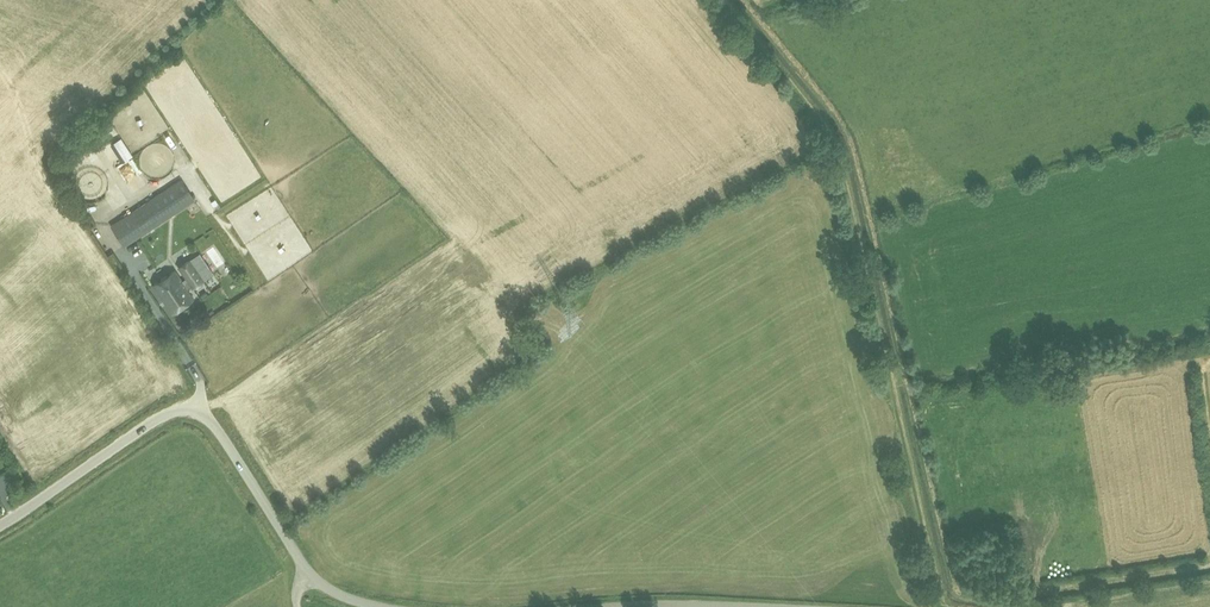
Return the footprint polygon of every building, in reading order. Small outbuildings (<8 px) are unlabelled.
[(111,226),(125,247),(195,200),(181,179),(111,226)] [(205,280),(191,259),(178,267),(188,281),(183,284),(174,271),(153,284),(172,313),(193,299),(187,290),(192,287),(193,288),(205,280)]
